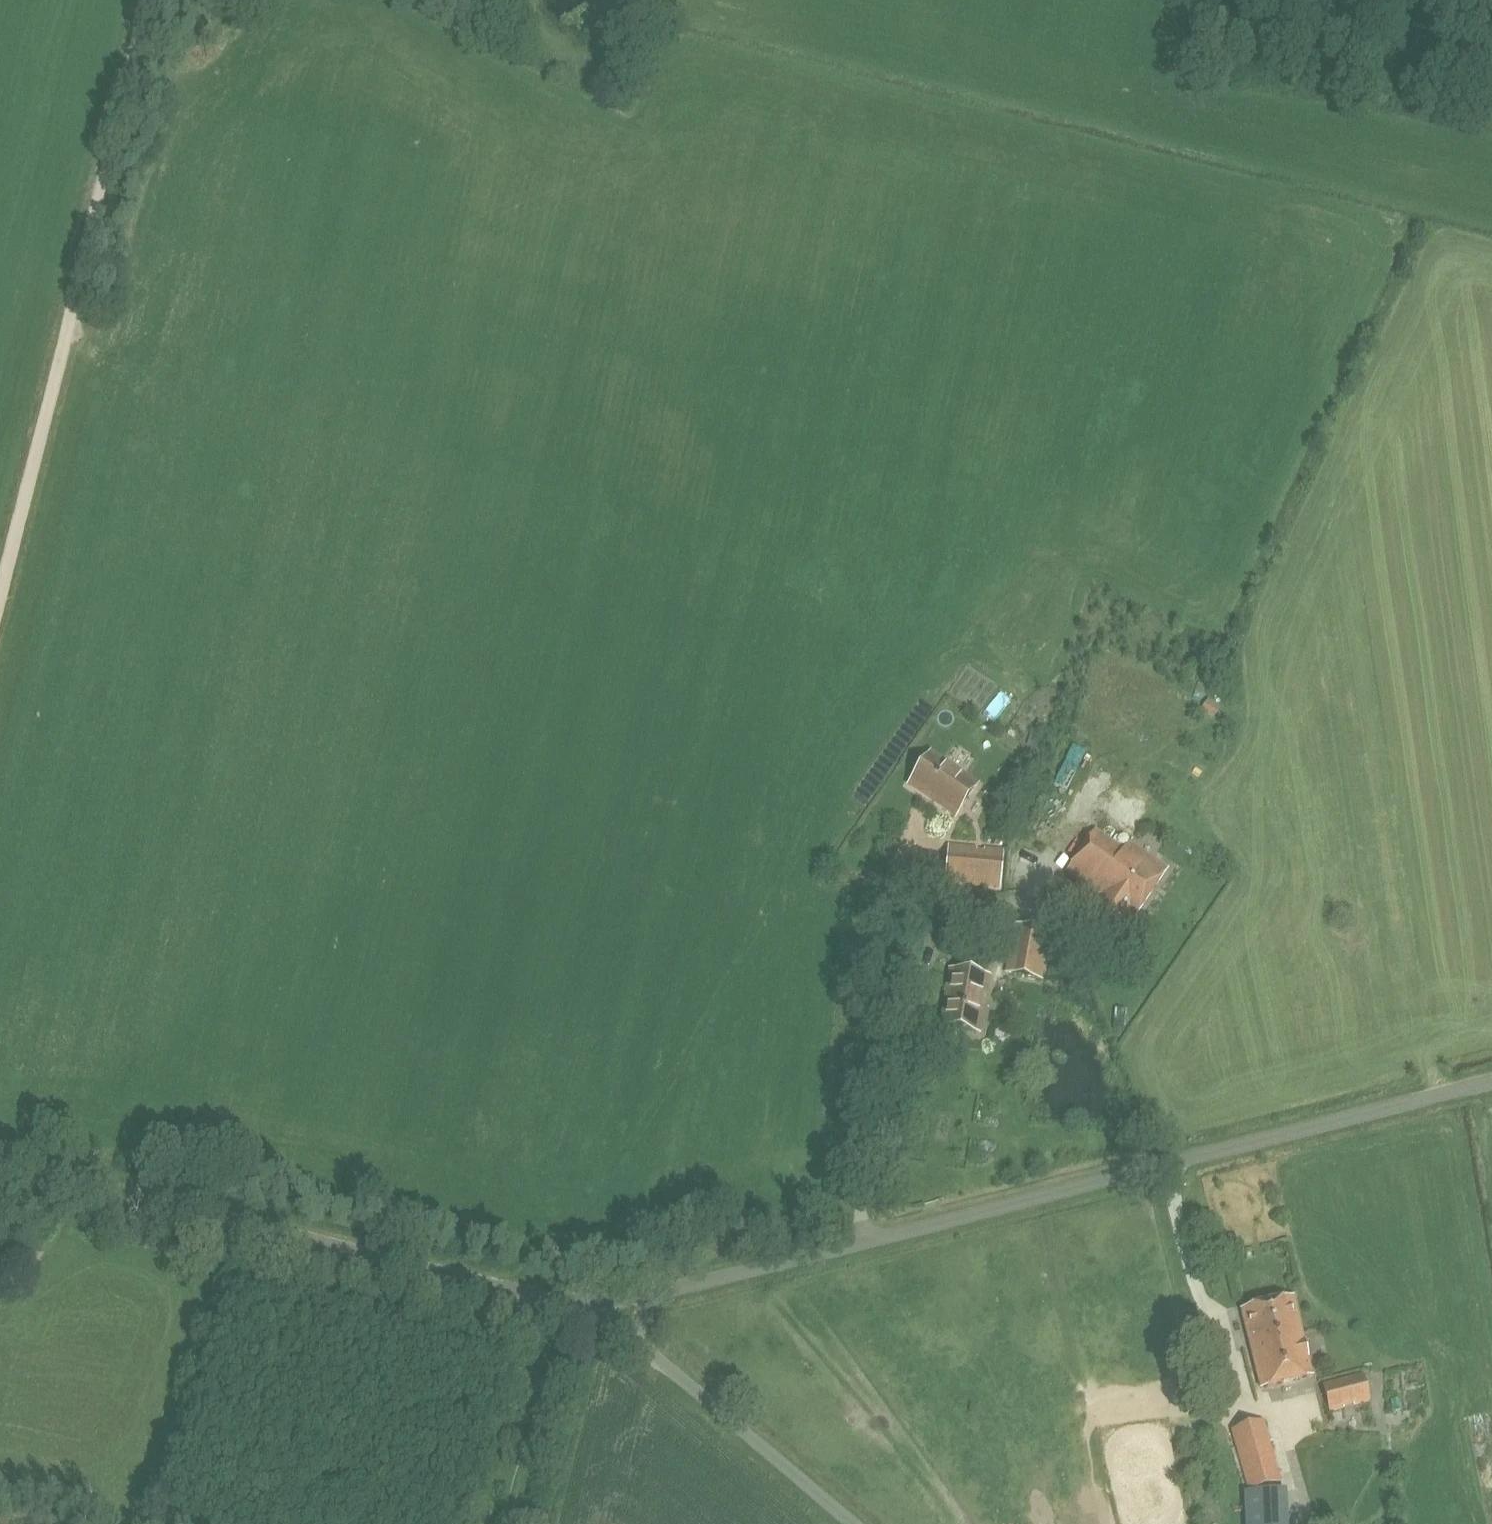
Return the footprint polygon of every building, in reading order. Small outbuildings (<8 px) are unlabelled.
[(1042,731),(1045,722),(1040,720),(1037,729),(1042,731)] [(931,751),(908,786),(955,819),(979,784),(931,751)] [(1168,868),(1128,842),(1124,849),(1095,829),(1067,871),(1103,896),(1086,921),(1111,938),(1128,913),(1134,918),(1168,868)] [(976,850),(976,846),(949,843),(946,880),(1000,886),(1004,849),(984,847),(984,851),(976,850)] [(1051,931),(1014,924),(1005,972),(1042,979),(1051,931)] [(988,976),(950,970),(942,1025),(979,1031),(988,976)] [(1293,1297),(1242,1309),(1261,1388),(1312,1375),(1293,1297)] [(1370,1401),(1363,1374),(1323,1384),(1330,1412),(1370,1401)] [(1281,1481),(1264,1421),(1231,1430),(1248,1490),(1281,1481)] [(1287,1490),(1244,1492),(1245,1523),(1289,1523),(1287,1490)]
